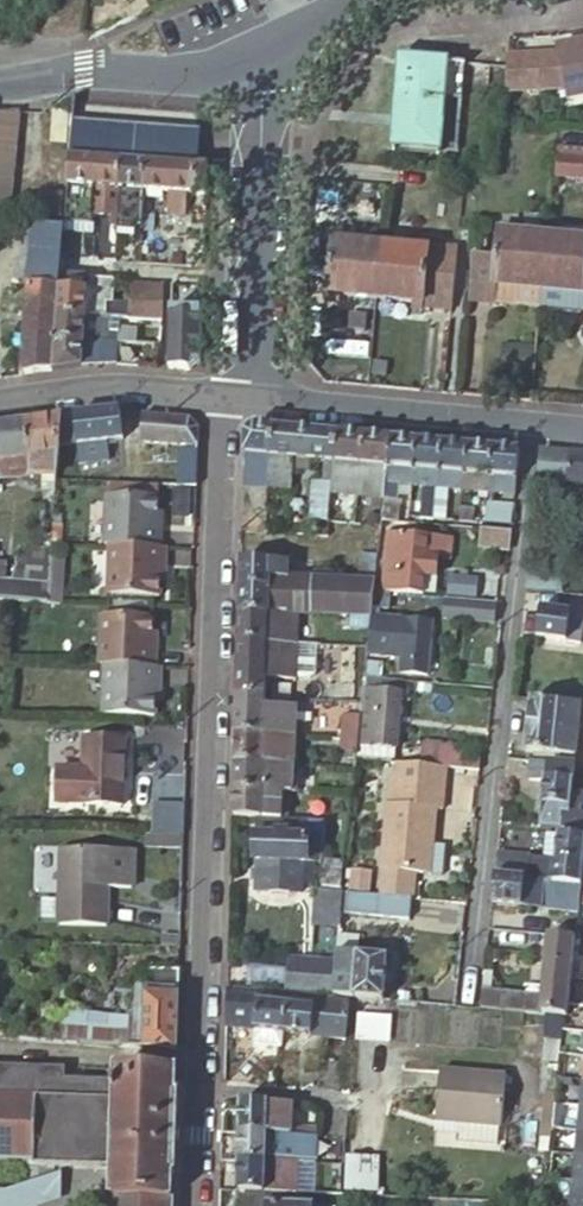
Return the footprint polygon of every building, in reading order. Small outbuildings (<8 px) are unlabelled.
[(581,28),(582,41),(549,48),(550,53),(557,87),(560,101),(582,97),(582,27),(581,28)] [(550,53),(506,56),(503,90),(557,87),(550,53)] [(394,147),(458,152),(462,98),(457,98),(460,64),(401,60),(394,147)] [(0,111),(0,213),(12,213),(19,112),(0,111)] [(199,129),(74,120),(71,155),(97,157),(122,159),(147,161),(173,163),(196,165),(199,129)] [(97,157),(71,155),(67,210),(76,211),(78,196),(83,196),(84,185),(95,185),(97,157)] [(555,155),(553,176),(582,178),(582,158),(555,155)] [(122,159),(97,157),(95,185),(120,187),(122,159)] [(147,161),(122,159),(120,187),(120,196),(132,197),(133,189),(145,189),(147,161)] [(171,191),(173,163),(147,161),(145,189),(171,191)] [(208,166),(196,165),(173,163),(171,191),(169,214),(186,216),(186,207),(185,207),(185,193),(195,194),(207,194),(208,166)] [(67,210),(66,224),(92,226),(92,217),(95,185),(84,185),(83,196),(78,196),(76,211),(67,210)] [(120,187),(95,185),(92,217),(110,219),(109,227),(117,228),(118,214),(120,196),(120,187)] [(143,216),(145,189),(133,189),(132,197),(120,196),(118,214),(143,216)] [(194,216),(195,194),(185,193),(185,207),(186,207),(186,216),(194,216)] [(135,227),(142,227),(143,216),(118,214),(117,228),(135,229),(135,227)] [(582,296),(582,241),(499,232),(496,258),(493,287),(541,292),(582,296)] [(421,304),(424,305),(430,251),(426,251),(335,241),(329,295),(421,304)] [(427,247),(426,251),(430,251),(424,305),(421,304),(421,310),(450,312),(456,250),(427,247)] [(493,287),(496,258),(473,256),(469,300),(492,302),(493,287)] [(33,268),(24,375),(55,371),(57,339),(59,314),(61,289),(50,288),(51,270),(33,268)] [(62,278),(61,289),(59,314),(87,316),(128,319),(129,304),(113,303),(103,302),(105,281),(94,281),(62,278)] [(114,282),(105,281),(103,302),(113,303),(114,282)] [(203,361),(205,287),(173,285),(170,360),(203,361)] [(541,307),(541,292),(493,287),(492,302),(541,307)] [(162,321),(164,290),(130,289),(129,304),(128,319),(162,321)] [(59,314),(57,339),(85,342),(86,339),(120,342),(150,344),(151,332),(152,329),(119,327),(119,333),(101,332),(102,327),(87,325),(87,316),(59,314)] [(150,344),(161,344),(162,332),(151,332),(150,344)] [(57,339),(55,371),(85,367),(118,365),(120,342),(86,339),(85,342),(57,339)] [(124,440),(122,412),(121,411),(63,417),(67,443),(73,442),(79,441),(79,445),(93,443),(94,453),(110,451),(112,451),(111,441),(124,440)] [(177,486),(198,487),(201,429),(190,419),(144,415),(140,443),(188,448),(188,453),(179,453),(177,486)] [(46,486),(58,487),(58,479),(59,471),(59,454),(62,417),(29,422),(35,456),(34,473),(46,474),(46,486)] [(67,443),(63,417),(62,417),(59,454),(67,452),(67,443)] [(34,473),(35,456),(29,422),(0,426),(0,477),(34,473)] [(247,432),(245,475),(270,477),(275,427),(255,425),(247,432)] [(337,463),(340,433),(275,427),(270,477),(270,486),(292,488),(294,473),(295,459),(313,461),(337,463)] [(362,465),(365,435),(340,433),(337,463),(362,465)] [(388,468),(392,437),(365,435),(362,465),(388,468)] [(417,440),(392,437),(388,468),(385,501),(383,522),(398,524),(400,502),(397,502),(398,497),(411,499),(412,487),(417,440)] [(126,459),(124,440),(111,441),(112,451),(110,451),(111,461),(126,459)] [(443,442),(417,440),(412,487),(428,488),(427,500),(437,501),(437,499),(443,442)] [(67,452),(65,471),(72,471),(73,442),(67,443),(67,452)] [(463,491),(468,444),(443,442),(437,499),(450,500),(450,490),(463,491)] [(93,443),(79,445),(82,464),(111,461),(110,451),(94,453),(93,443)] [(489,494),(494,446),(468,444),(463,491),(489,494)] [(515,497),(520,449),(494,446),(489,494),(488,504),(494,505),(495,494),(515,497)] [(541,451),(537,480),(582,485),(582,454),(541,451)] [(59,471),(65,471),(67,452),(59,454),(59,471)] [(295,459),(294,473),(312,474),(313,461),(295,459)] [(358,498),(362,465),(337,463),(334,484),(333,495),(358,498)] [(385,501),(388,468),(362,465),(358,498),(385,501)] [(245,475),(245,485),(270,486),(270,477),(245,475)] [(333,495),(334,484),(313,482),(310,521),(331,523),(333,495)] [(112,544),(162,547),(163,528),(159,528),(160,516),(161,498),(110,495),(106,544),(112,544)] [(437,499),(437,501),(435,520),(448,521),(450,500),(437,499)] [(512,526),(514,507),(494,505),(488,504),(486,524),(512,526)] [(461,508),(460,522),(473,523),(474,510),(461,508)] [(408,518),(416,519),(417,511),(409,510),(408,518)] [(261,519),(243,518),(243,532),(260,532),(261,519)] [(512,532),(481,530),(480,549),(510,552),(512,532)] [(390,535),(383,592),(422,595),(424,578),(435,579),(437,559),(426,558),(428,539),(390,535)] [(439,541),(428,539),(426,558),(437,559),(439,541)] [(437,559),(453,562),(454,542),(439,541),(437,559)] [(167,568),(168,548),(162,547),(112,544),(109,594),(161,596),(162,579),(162,567),(167,568)] [(13,598),(15,599),(51,601),(54,549),(29,547),(15,580),(13,598)] [(13,598),(15,580),(6,579),(7,561),(0,560),(0,597),(13,598)] [(290,562),(242,560),(241,588),(289,590),(289,579),(290,562)] [(317,580),(333,581),(333,573),(318,572),(317,580)] [(563,590),(562,573),(527,575),(528,592),(563,590)] [(447,595),(477,599),(479,581),(448,578),(447,595)] [(313,580),(289,579),(289,590),(287,615),(299,616),(311,616),(313,580)] [(376,591),(377,583),(333,581),(317,580),(313,580),(311,616),(341,618),(373,619),(373,615),(376,591)] [(289,590),(241,588),(240,613),(269,615),(287,615),(289,590)] [(495,625),(497,606),(445,601),(443,620),(495,625)] [(580,642),(582,616),(582,614),(574,613),(576,602),(571,601),(569,612),(541,609),(537,636),(580,642)] [(269,615),(240,613),(239,641),(268,642),(269,615)] [(268,644),(298,645),(299,616),(287,615),(269,615),(268,642),(268,644)] [(407,654),(411,619),(373,615),(373,619),(372,632),(370,650),(407,654)] [(103,616),(101,666),(106,666),(157,668),(158,650),(153,650),(154,637),(155,618),(103,616)] [(372,632),(373,619),(341,618),(340,631),(372,632)] [(405,671),(429,674),(436,621),(411,619),(407,654),(405,671)] [(267,670),(268,670),(268,644),(268,642),(239,641),(238,669),(267,670)] [(268,670),(297,672),(298,645),(268,644),(268,670)] [(317,647),(298,645),(297,672),(297,681),(311,682),(316,677),(317,647)] [(104,716),(156,718),(157,699),(157,686),(162,687),(163,668),(157,668),(106,666),(104,716)] [(267,699),(267,680),(268,670),(267,670),(238,669),(238,697),(267,699)] [(297,681),(297,672),(268,670),(267,680),(297,681)] [(397,749),(404,683),(366,679),(364,705),(359,745),(397,749)] [(266,708),(267,699),(238,697),(236,735),(265,736),(265,737),(282,738),(282,736),(284,709),(266,708)] [(558,702),(530,699),(525,751),(552,754),(558,702)] [(574,756),(580,704),(558,702),(552,754),(574,756)] [(358,761),(359,745),(364,705),(347,704),(341,753),(350,754),(349,760),(358,761)] [(282,736),(297,737),(298,709),(284,709),(282,736)] [(265,736),(236,735),(235,764),(264,765),(265,737),(265,736)] [(296,767),(297,737),(282,736),(282,738),(265,737),(264,765),(296,767)] [(60,804),(126,806),(128,740),(87,739),(86,770),(61,770),(60,804)] [(446,769),(480,772),(482,750),(422,745),(420,767),(446,769)] [(572,792),(573,780),(575,765),(530,761),(529,780),(545,782),(539,826),(571,828),(572,816),(570,815),(572,796),(572,792)] [(235,764),(234,790),(292,792),(298,793),(299,767),(296,767),(264,765),(235,764)] [(446,769),(420,767),(397,764),(395,789),(444,793),(446,769)] [(444,793),(395,789),(393,808),(387,807),(382,873),(423,877),(426,848),(433,849),(436,812),(442,813),(444,793)] [(234,790),(234,817),(258,818),(272,819),(280,819),(282,800),(292,801),(292,792),(234,790)] [(572,792),(572,796),(570,815),(572,816),(571,828),(582,829),(582,793),(572,792)] [(282,800),(280,819),(291,819),(292,801),(282,800)] [(153,821),(181,824),(183,807),(155,804),(153,821)] [(325,839),(326,837),(326,834),(306,833),(307,820),(291,819),(280,819),(272,819),(258,818),(257,836),(275,837),(275,832),(289,832),(288,838),(325,839)] [(302,865),(322,866),(325,839),(288,838),(289,832),(275,832),(275,837),(257,836),(255,836),(254,862),(257,862),(256,893),(301,895),(302,865)] [(582,881),(582,869),(582,835),(559,833),(556,860),(554,879),(582,881)] [(426,848),(423,877),(430,878),(433,849),(426,848)] [(113,850),(113,872),(104,872),(105,850),(64,849),(63,926),(111,927),(112,888),(134,889),(136,851),(113,850)] [(104,872),(113,872),(113,850),(105,850),(104,872)] [(497,855),(495,875),(540,878),(542,858),(497,855)] [(554,879),(556,860),(542,858),(540,878),(554,879)] [(343,904),(344,895),(348,862),(327,860),(322,901),(343,904)] [(350,872),(349,892),(371,895),(373,874),(350,872)] [(578,911),(580,898),(582,881),(554,879),(540,878),(495,875),(492,905),(578,911)] [(410,922),(412,900),(344,895),(343,904),(342,916),(410,922)] [(318,901),(316,926),(340,929),(342,916),(343,904),(322,901),(318,901)] [(540,1013),(567,1015),(569,998),(572,976),(575,938),(569,938),(548,936),(541,998),(540,1013)] [(349,999),(354,999),(385,1001),(388,957),(338,954),(333,997),(349,999)] [(289,961),(287,994),(289,994),(318,996),(324,997),(332,997),(336,965),(289,961)] [(98,1045),(178,1051),(181,970),(148,969),(146,1002),(134,1001),(133,1019),(100,1016),(98,1045)] [(226,1027),(256,1031),(258,1003),(287,1007),(288,1001),(289,994),(287,994),(275,993),(227,989),(226,1027)] [(480,1009),(509,1011),(511,995),(511,993),(482,991),(480,1009)] [(318,996),(289,994),(288,1001),(287,1007),(316,1010),(318,996)] [(509,1011),(540,1013),(541,998),(511,995),(509,1011)] [(345,1041),(349,999),(333,997),(332,997),(324,997),(318,996),(316,1010),(313,1038),(345,1041)] [(256,1031),(284,1035),(287,1007),(258,1003),(256,1031)] [(313,1038),(316,1010),(287,1007),(284,1035),(313,1038)] [(24,1040),(98,1045),(100,1016),(26,1010),(24,1040)] [(284,1035),(256,1031),(254,1043),(283,1047),(284,1035)] [(177,1070),(160,1070),(159,1069),(136,1068),(136,1069),(117,1068),(117,1080),(66,1078),(67,1067),(0,1065),(0,1156),(33,1157),(33,1165),(113,1168),(112,1197),(114,1197),(113,1205),(173,1205),(178,1070),(177,1070)] [(461,1124),(500,1127),(506,1128),(509,1075),(442,1070),(439,1122),(461,1124)] [(560,1076),(557,1102),(580,1104),(582,1105),(582,1078),(560,1076)] [(240,1102),(239,1132),(267,1133),(267,1137),(291,1138),(293,1104),(285,1103),(240,1102)] [(499,1145),(500,1127),(461,1124),(460,1142),(499,1145)] [(578,1129),(575,1154),(582,1155),(582,1130),(578,1129)] [(238,1150),(238,1161),(267,1162),(267,1137),(267,1133),(239,1132),(239,1135),(238,1150)] [(267,1137),(267,1162),(297,1163),(316,1164),(316,1139),(291,1138),(267,1137)] [(330,1165),(344,1165),(345,1140),(330,1140),(328,1165),(330,1165)] [(346,1159),(346,1195),(381,1195),(381,1159),(346,1159)] [(238,1161),(237,1192),(247,1192),(265,1193),(266,1193),(267,1162),(238,1161)] [(267,1162),(266,1193),(296,1194),(297,1163),(267,1162)] [(329,1194),(342,1194),(344,1165),(330,1165),(329,1194)] [(549,1176),(548,1193),(569,1199),(569,1205),(582,1205),(582,1181),(549,1176)] [(247,1192),(246,1205),(329,1205),(266,1204),(266,1193),(265,1193),(247,1192)]
